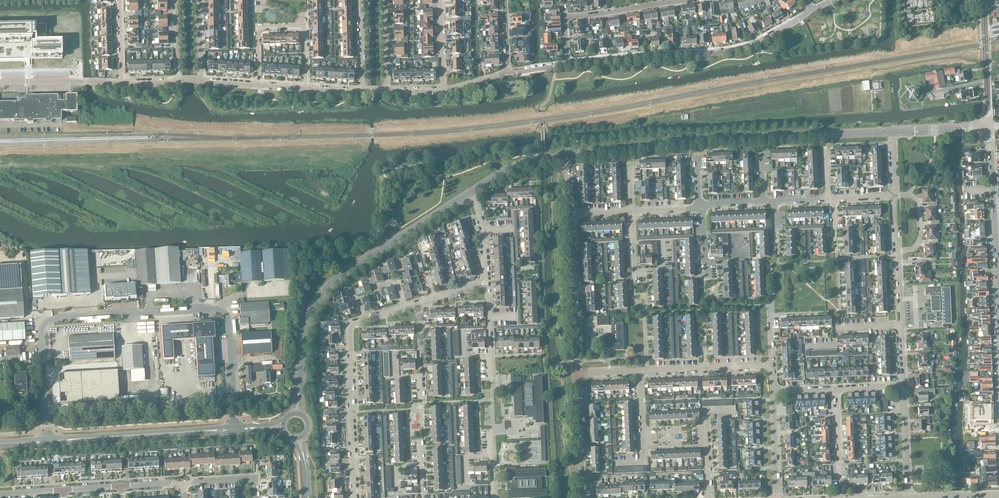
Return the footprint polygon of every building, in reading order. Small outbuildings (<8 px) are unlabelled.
[(483,2),(488,2),(491,2),(491,3),(491,10),(498,10),(498,3),(498,0),(483,0),(483,2)] [(744,0),(737,0),(737,1),(741,11),(743,14),(745,13),(744,11),(743,11),(743,10),(747,8),(744,0)] [(747,8),(749,12),(751,11),(750,8),(749,7),(754,5),(752,0),(744,0),(747,8)] [(784,10),(787,7),(789,9),(796,3),(793,0),(790,0),(787,3),(785,1),(783,3),(781,4),(780,5),(784,10)] [(588,7),(587,1),(580,2),(580,3),(572,3),(572,10),(581,9),(581,7),(588,7)] [(460,2),(453,2),(453,7),(450,7),(449,7),(449,12),(460,12),(463,12),(463,7),(464,7),(464,4),(460,4),(460,2)] [(724,15),(728,14),(726,2),(719,4),(720,11),(723,11),(723,12),(724,12),(724,15)] [(706,12),(706,19),(709,19),(709,20),(712,20),(711,13),(713,12),(713,16),(717,16),(716,4),(710,5),(711,12),(706,12)] [(155,10),(154,10),(154,14),(161,13),(161,10),(167,10),(167,6),(167,5),(158,5),(155,5),(155,10)] [(704,20),(706,19),(706,12),(705,5),(698,6),(698,14),(703,13),(704,20)] [(101,10),(101,15),(111,14),(111,12),(112,12),(112,9),(111,9),(103,9),(103,6),(97,6),(97,10),(101,10)] [(135,11),(135,14),(141,14),(141,11),(138,11),(137,6),(127,6),(127,11),(129,11),(135,11)] [(424,11),(424,16),(434,15),(434,10),(432,11),(432,10),(426,10),(426,7),(420,7),(420,11),(424,11)] [(689,20),(688,7),(681,8),(682,16),(685,15),(686,21),(689,20)] [(393,16),(403,16),(403,11),(407,11),(407,8),(401,8),(401,11),(394,11),(393,11),(393,16)] [(559,8),(550,9),(549,10),(549,12),(550,12),(551,15),(545,16),(545,22),(560,21),(560,15),(557,15),(557,14),(560,14),(559,8)] [(669,22),(667,10),(660,11),(661,19),(666,18),(666,19),(665,19),(666,22),(668,22),(669,22)] [(772,16),(776,22),(783,17),(780,12),(779,12),(778,10),(775,12),(776,14),(772,16)] [(458,18),(458,21),(465,21),(464,17),(461,17),(460,12),(449,12),(449,18),(451,17),(451,18),(458,18)] [(649,25),(652,24),(650,12),(643,13),(645,21),(649,21),(649,22),(648,22),(649,25)] [(158,17),(158,22),(169,22),(168,17),(167,17),(167,16),(161,16),(161,13),(154,14),(154,17),(158,17)] [(111,14),(101,15),(98,15),(98,20),(97,20),(97,23),(108,23),(108,20),(111,20),(111,19),(112,19),(112,16),(111,16),(111,14)] [(141,22),(141,17),(141,14),(135,14),(135,17),(129,17),(129,22),(129,23),(141,22)] [(522,23),(522,21),(525,21),(524,17),(522,17),(522,14),(517,14),(517,16),(513,16),(513,20),(512,20),(512,22),(513,22),(513,23),(522,23)] [(638,14),(633,15),(634,22),(637,22),(637,26),(639,25),(640,31),(644,30),(643,22),(640,22),(638,14)] [(434,15),(424,16),(420,16),(420,24),(431,24),(431,21),(433,21),(433,20),(434,20),(434,15)] [(628,23),(625,23),(626,32),(629,32),(628,27),(631,27),(631,23),(634,22),(633,15),(627,16),(628,23)] [(403,16),(393,16),(393,17),(393,21),(395,21),(395,22),(396,22),(396,25),(401,25),(407,24),(407,21),(406,21),(406,16),(403,16)] [(625,23),(625,22),(619,23),(618,18),(609,19),(610,28),(619,26),(621,33),(626,32),(625,23)] [(760,26),(763,24),(765,28),(772,24),(769,18),(762,22),(761,20),(757,22),(760,26)] [(603,30),(602,29),(601,20),(591,22),(592,28),(598,27),(599,31),(603,30)] [(451,29),(464,29),(464,24),(465,24),(465,21),(458,21),(458,24),(451,24),(450,24),(450,27),(451,27),(451,29)] [(142,31),(142,27),(141,27),(141,22),(129,23),(129,28),(135,28),(135,31),(142,31)] [(155,27),(155,30),(161,30),(161,27),(167,27),(169,27),(169,22),(158,22),(158,27),(155,27)] [(108,23),(97,23),(97,26),(98,26),(99,31),(99,32),(111,31),(111,29),(112,29),(112,26),(111,26),(108,26),(108,23)] [(46,24),(31,24),(0,24),(0,59),(13,59),(20,59),(24,59),(30,59),(31,59),(32,59),(47,59),(62,58),(62,40),(47,40),(46,24)] [(395,32),(395,33),(404,33),(404,28),(407,28),(407,24),(401,25),(401,28),(395,28),(395,32)] [(431,27),(431,24),(420,24),(420,27),(424,27),(424,32),(434,32),(434,31),(434,27),(433,27),(431,27)] [(718,24),(708,25),(709,28),(713,28),(714,31),(715,31),(715,33),(714,33),(715,35),(712,35),(713,43),(719,43),(719,31),(718,24)] [(727,25),(728,31),(731,30),(733,41),(741,40),(740,30),(736,31),(735,28),(732,28),(731,24),(727,25)] [(748,27),(752,34),(757,31),(754,24),(748,27)] [(525,32),(525,26),(517,26),(517,29),(513,29),(513,30),(513,33),(513,36),(523,36),(523,32),(525,32)] [(465,37),(465,34),(464,34),(464,29),(451,29),(451,31),(450,31),(450,34),(451,34),(451,35),(458,34),(458,37),(465,37)] [(651,37),(652,46),(659,46),(658,38),(661,38),(660,29),(656,29),(657,36),(655,36),(655,37),(651,37)] [(673,29),(667,29),(668,40),(669,39),(670,45),(676,44),(676,36),(673,36),(673,29)] [(158,34),(159,39),(169,38),(169,33),(167,34),(167,33),(161,33),(161,30),(155,30),(155,34),(158,34)] [(111,31),(99,32),(99,31),(97,31),(98,37),(98,40),(109,40),(109,37),(111,37),(111,36),(112,36),(112,33),(111,33),(111,31)] [(141,39),(141,34),(142,34),(142,31),(135,31),(131,31),(131,34),(129,34),(128,35),(128,39),(138,39),(141,39)] [(420,41),(431,41),(431,38),(433,38),(433,37),(434,37),(434,33),(435,33),(434,32),(424,32),(420,33),(421,38),(420,38),(420,41)] [(701,45),(704,45),(704,44),(707,44),(706,36),(706,32),(703,32),(703,33),(699,33),(698,34),(698,37),(700,37),(700,44),(701,45)] [(401,38),(401,41),(408,41),(408,38),(404,38),(404,33),(395,33),(395,34),(395,38),(401,38)] [(607,34),(603,35),(603,38),(602,38),(603,41),(599,41),(600,50),(607,49),(606,41),(609,41),(608,34),(607,34)] [(686,38),(680,38),(680,42),(683,42),(683,45),(690,45),(690,37),(690,35),(686,35),(686,38)] [(627,36),(627,42),(628,42),(629,48),(638,47),(638,40),(637,41),(637,37),(632,37),(632,36),(627,36)] [(169,38),(159,39),(159,44),(155,44),(155,47),(161,47),(161,44),(168,44),(168,43),(169,43),(169,38)] [(519,38),(514,39),(514,51),(515,51),(515,52),(519,52),(519,50),(520,50),(520,49),(524,49),(524,41),(519,41),(519,38)] [(622,39),(620,39),(620,38),(612,39),(613,45),(616,45),(617,48),(624,48),(623,42),(623,40),(622,39)] [(138,39),(128,39),(128,44),(130,44),(130,45),(136,45),(136,48),(142,47),(142,44),(138,44),(138,39)] [(109,40),(98,40),(98,43),(102,43),(102,48),(112,48),(112,46),(113,46),(112,43),(109,43),(109,40)] [(451,47),(451,49),(461,49),(461,44),(465,44),(465,40),(459,40),(459,43),(451,44),(450,44),(450,47),(451,47)] [(585,40),(581,41),(577,41),(578,45),(575,45),(575,52),(578,52),(584,52),(584,45),(586,45),(585,40)] [(395,45),(394,45),(394,50),(395,50),(404,50),(408,50),(408,45),(408,41),(401,41),(401,44),(395,44),(395,45)] [(421,44),(421,49),(435,49),(435,44),(433,44),(432,44),(431,41),(420,41),(421,44)] [(102,48),(98,48),(98,57),(104,57),(109,56),(109,53),(112,53),(113,53),(113,50),(112,50),(112,48),(102,48)] [(435,49),(421,49),(422,54),(421,54),(421,58),(432,58),(432,54),(433,54),(435,54),(435,49)] [(459,54),(459,57),(465,57),(465,54),(461,54),(461,49),(451,49),(451,51),(450,51),(450,54),(451,54),(459,54)] [(404,50),(395,50),(395,51),(395,55),(402,55),(402,58),(408,58),(408,55),(404,55),(404,50)] [(486,53),(481,53),(482,63),(485,62),(486,65),(492,65),(492,53),(489,53),(489,57),(486,58),(486,53)] [(500,53),(492,53),(492,65),(499,64),(499,57),(496,57),(496,56),(500,56),(500,53)] [(135,73),(134,63),(131,63),(131,54),(127,54),(127,63),(128,63),(129,72),(130,71),(130,73),(135,73)] [(104,57),(98,57),(98,65),(112,65),(112,63),(113,63),(113,60),(112,60),(112,59),(105,60),(104,57)] [(452,66),(462,66),(462,60),(465,60),(465,61),(469,61),(469,57),(465,57),(459,57),(459,60),(452,60),(452,61),(451,61),(451,64),(452,64),(452,66)] [(112,65),(98,65),(98,74),(102,73),(105,73),(105,70),(112,70),(113,70),(113,67),(112,67),(112,65)] [(462,66),(452,66),(452,68),(451,68),(451,71),(452,71),(459,71),(459,74),(466,74),(466,71),(462,71),(462,66)] [(958,76),(959,83),(968,81),(966,72),(960,73),(959,70),(954,71),(954,69),(944,71),(945,76),(955,74),(955,77),(958,76)] [(945,85),(942,72),(939,72),(939,71),(925,74),(927,81),(934,79),(936,89),(942,88),(942,86),(945,85)] [(961,89),(952,91),(952,94),(960,93),(961,100),(962,100),(963,101),(967,100),(966,99),(973,98),(972,90),(961,92),(961,89)] [(17,121),(27,121),(27,123),(33,123),(33,121),(45,121),(46,123),(52,122),(52,121),(61,120),(61,112),(66,112),(77,112),(77,99),(78,99),(79,99),(80,98),(81,97),(81,96),(81,95),(81,94),(81,93),(80,92),(80,91),(79,91),(77,90),(76,91),(75,91),(74,91),(74,92),(73,93),(72,94),(72,95),(66,95),(66,96),(61,96),(17,96),(17,102),(0,103),(0,121),(17,121)] [(909,91),(910,100),(919,99),(918,91),(909,91)] [(815,152),(814,148),(808,149),(808,152),(808,156),(805,156),(805,159),(808,159),(816,158),(816,152),(815,152)] [(972,153),(971,150),(971,149),(963,149),(964,154),(968,154),(968,158),(971,158),(971,163),(981,162),(981,161),(982,161),(982,157),(981,157),(981,153),(972,153)] [(740,153),(741,162),(743,162),(752,161),(751,155),(746,155),(746,153),(740,153)] [(677,162),(673,162),(674,169),(676,168),(685,168),(684,162),(682,162),(682,159),(677,159),(677,162)] [(981,171),(970,172),(970,177),(972,177),(972,180),(982,179),(982,174),(981,171)] [(927,206),(930,206),(937,206),(937,200),(932,200),(932,196),(923,197),(922,198),(922,200),(923,201),(923,203),(927,203),(927,206)] [(941,205),(937,206),(930,206),(930,209),(926,209),(926,211),(925,212),(925,214),(926,215),(935,215),(935,209),(941,209),(941,205)] [(978,211),(974,211),(975,220),(979,220),(984,220),(984,210),(978,211)] [(931,221),(931,224),(937,224),(939,224),(939,220),(937,221),(937,218),(935,219),(935,215),(926,215),(926,216),(926,218),(926,219),(927,221),(931,221)] [(457,229),(466,227),(464,220),(457,222),(456,219),(450,221),(452,227),(456,226),(457,229)] [(966,231),(965,231),(965,240),(977,239),(977,238),(986,238),(985,228),(985,223),(973,224),(966,224),(966,230),(966,231)] [(927,233),(927,234),(936,233),(936,229),(938,229),(937,224),(931,224),(931,227),(927,227),(927,230),(926,231),(926,232),(927,233)] [(454,234),(455,236),(468,233),(466,227),(457,229),(458,232),(454,234)] [(429,244),(442,240),(446,239),(445,236),(438,238),(437,232),(431,234),(432,237),(427,238),(429,244)] [(460,238),(461,241),(467,240),(469,239),(468,233),(455,236),(456,239),(460,238)] [(931,240),(932,243),(936,242),(936,243),(938,243),(938,239),(936,239),(936,233),(927,234),(926,235),(926,237),(927,238),(927,240),(931,240)] [(429,244),(431,250),(437,248),(439,248),(438,244),(443,243),(442,240),(429,244)] [(456,246),(456,249),(471,245),(470,242),(469,242),(468,242),(467,240),(461,241),(459,242),(460,245),(456,246)] [(925,252),(934,252),(934,246),(936,246),(936,243),(936,242),(932,243),(929,243),(929,246),(925,246),(925,248),(924,249),(925,251),(925,252)] [(716,244),(716,248),(717,256),(720,256),(720,257),(724,257),(724,255),(728,255),(728,252),(723,252),(723,247),(719,247),(719,244),(716,244)] [(461,251),(462,254),(469,252),(471,252),(471,251),(471,252),(470,250),(470,249),(471,249),(471,248),(471,245),(456,249),(457,252),(461,251)] [(181,283),(178,248),(135,250),(138,286),(181,283)] [(429,251),(431,257),(443,253),(442,250),(438,251),(437,248),(431,250),(429,251)] [(262,251),(264,281),(290,280),(288,250),(262,251)] [(61,296),(57,251),(30,254),(33,298),(61,296)] [(57,251),(61,296),(90,294),(88,267),(87,251),(57,251)] [(235,275),(224,276),(225,286),(236,286),(236,283),(262,282),(260,251),(240,253),(242,274),(235,274),(235,275)] [(457,259),(458,262),(471,258),(469,252),(462,254),(460,255),(461,258),(457,259)] [(934,252),(925,252),(925,253),(925,254),(925,255),(926,256),(926,258),(930,258),(930,261),(937,261),(936,258),(936,252),(934,252)] [(431,257),(433,263),(441,260),(440,257),(444,256),(443,253),(431,257)] [(231,254),(206,254),(206,268),(239,268),(239,259),(231,259),(231,254)] [(967,258),(967,264),(987,263),(986,254),(980,254),(980,258),(967,258)] [(402,261),(406,273),(413,271),(411,265),(419,263),(417,257),(402,261)] [(388,266),(381,269),(383,275),(397,270),(393,258),(386,260),(388,266)] [(463,263),(464,267),(473,264),(471,258),(458,262),(459,265),(463,263)] [(883,258),(875,259),(875,263),(877,263),(877,269),(886,269),(885,266),(887,266),(887,263),(885,263),(885,262),(883,262),(883,258)] [(136,260),(132,260),(132,261),(125,262),(126,269),(136,269),(136,260)] [(433,263),(434,269),(447,265),(446,262),(442,263),(441,260),(433,263)] [(916,271),(924,271),(924,265),(926,265),(926,262),(919,262),(920,265),(916,265),(916,267),(915,268),(915,270),(916,271)] [(461,271),(456,273),(456,276),(460,275),(474,270),(473,264),(464,267),(465,270),(461,271)] [(24,317),(20,265),(0,266),(0,319),(24,317)] [(434,269),(436,275),(443,273),(445,272),(444,269),(448,268),(447,265),(434,269)] [(376,277),(368,279),(370,285),(384,281),(383,275),(381,269),(374,271),(376,277)] [(973,281),(988,281),(987,276),(978,276),(978,269),(977,269),(970,269),(970,272),(972,272),(973,281)] [(402,274),(406,286),(413,284),(411,278),(419,276),(417,270),(413,271),(406,273),(402,274)] [(460,277),(462,277),(467,276),(467,279),(476,276),(474,270),(460,275),(460,277)] [(924,271),(916,271),(916,278),(917,278),(919,278),(920,277),(922,277),(922,282),(931,281),(931,278),(930,277),(925,277),(924,271)] [(434,275),(436,282),(449,278),(448,275),(444,276),(443,273),(436,275),(434,275)] [(449,278),(436,282),(438,288),(447,285),(446,282),(450,280),(449,278)] [(370,285),(368,279),(361,281),(363,287),(355,289),(357,296),(372,291),(370,285)] [(417,283),(413,284),(406,286),(402,287),(405,300),(412,297),(411,291),(418,289),(419,292),(423,291),(421,285),(420,285),(417,286),(417,283)] [(112,285),(104,286),(105,300),(113,299),(113,300),(120,300),(120,301),(121,301),(121,302),(123,301),(123,300),(128,299),(128,298),(136,298),(135,284),(112,285)] [(379,291),(381,297),(389,295),(391,301),(398,299),(394,287),(379,291)] [(927,322),(933,321),(943,321),(943,324),(952,324),(950,288),(925,289),(926,295),(931,295),(931,312),(926,312),(927,322)] [(348,291),(333,295),(335,301),(339,300),(341,306),(345,305),(352,303),(348,291)] [(377,295),(362,299),(365,312),(372,310),(370,304),(379,301),(377,295)] [(980,298),(981,307),(989,307),(988,298),(980,298)] [(239,316),(240,325),(248,324),(251,323),(251,326),(266,325),(266,323),(270,322),(269,302),(240,304),(241,316),(239,316)] [(352,303),(345,305),(341,306),(340,306),(342,313),(349,310),(351,316),(358,314),(354,302),(352,303)] [(619,309),(620,309),(620,312),(623,312),(623,314),(628,314),(627,309),(628,309),(627,303),(619,303),(619,309)] [(625,350),(623,322),(616,322),(616,315),(611,315),(611,317),(609,317),(597,317),(597,326),(609,325),(611,325),(612,334),(603,334),(603,348),(615,348),(615,350),(625,350)] [(174,359),(173,341),(195,339),(198,377),(215,376),(212,338),(215,338),(214,323),(211,323),(211,321),(194,322),(194,325),(161,327),(162,333),(164,360),(174,359)] [(331,332),(334,332),(340,332),(340,324),(339,324),(339,321),(333,321),(327,322),(327,326),(331,326),(331,332)] [(25,340),(24,323),(0,324),(0,341),(25,340)] [(982,327),(983,337),(990,336),(990,330),(989,330),(989,326),(982,327)] [(271,332),(250,334),(241,334),(242,355),(272,353),(271,332)] [(340,332),(334,332),(331,332),(332,336),(326,336),(326,342),(329,342),(329,345),(336,344),(336,343),(339,343),(339,337),(340,337),(341,336),(341,332),(340,332)] [(68,337),(70,362),(115,359),(113,334),(68,337)] [(919,343),(918,344),(918,346),(919,346),(919,349),(923,348),(923,352),(929,351),(931,351),(931,348),(930,348),(930,342),(927,342),(919,342),(919,343)] [(122,347),(123,371),(131,371),(131,379),(145,378),(144,370),(143,370),(141,346),(122,347)] [(6,347),(6,356),(20,355),(19,347),(6,347)] [(919,357),(918,358),(919,360),(919,361),(928,361),(930,361),(930,360),(930,355),(929,351),(923,352),(923,355),(919,355),(919,357)] [(325,359),(325,363),(337,363),(337,360),(338,360),(338,352),(329,353),(329,359),(325,359)] [(406,361),(404,361),(404,359),(399,360),(399,367),(404,367),(404,370),(410,370),(409,359),(406,359),(406,361)] [(919,361),(919,362),(919,364),(920,365),(920,367),(924,367),(924,370),(931,370),(931,366),(930,361),(928,361),(919,361)] [(337,363),(325,363),(326,368),(330,368),(330,373),(339,373),(338,366),(337,363)] [(261,373),(262,383),(271,383),(270,372),(272,372),(272,365),(264,366),(265,372),(261,373)] [(980,366),(979,366),(979,371),(984,371),(985,371),(985,376),(992,376),(992,371),(991,370),(992,370),(993,369),(992,367),(991,367),(991,366),(980,366)] [(243,367),(244,382),(252,382),(251,367),(243,367)] [(101,371),(81,373),(81,372),(58,374),(59,384),(59,388),(60,394),(59,394),(60,404),(82,403),(119,400),(118,370),(101,371)] [(14,373),(16,398),(28,397),(26,372),(14,373)] [(923,380),(928,380),(928,374),(920,374),(920,377),(914,377),(915,387),(923,387),(923,380)] [(514,378),(511,378),(511,386),(513,386),(515,417),(528,416),(528,418),(533,418),(533,421),(536,421),(536,423),(536,424),(544,423),(542,377),(542,376),(541,377),(534,377),(534,382),(524,382),(524,377),(514,378)] [(752,377),(750,377),(750,386),(750,389),(753,389),(753,386),(756,385),(758,388),(761,388),(760,378),(756,378),(756,377),(756,376),(755,376),(753,376),(752,376),(752,377)] [(329,382),(330,387),(334,387),(338,387),(338,380),(337,380),(336,377),(325,378),(325,382),(329,382)] [(698,379),(691,380),(692,387),(697,387),(697,391),(701,391),(700,383),(698,383),(698,379)] [(655,393),(654,381),(650,381),(646,381),(647,385),(648,385),(648,389),(652,389),(652,393),(655,393)] [(598,392),(598,384),(591,384),(592,389),(589,389),(589,395),(594,394),(594,392),(598,392)] [(326,392),(326,397),(335,397),(335,390),(334,390),(334,387),(330,387),(322,388),(322,392),(326,392)] [(924,393),(918,393),(918,401),(928,401),(928,392),(932,392),(932,389),(924,389),(924,393)] [(876,402),(875,394),(875,393),(871,393),(871,394),(868,395),(868,405),(869,405),(875,405),(876,408),(878,407),(878,402),(876,402)] [(855,405),(854,395),(851,395),(851,394),(848,394),(848,395),(847,395),(848,403),(845,403),(846,409),(848,409),(848,406),(855,405)] [(828,409),(827,404),(825,404),(825,396),(824,396),(824,395),(821,395),(821,396),(818,397),(818,407),(825,407),(825,410),(828,409)] [(804,407),(804,397),(801,397),(801,396),(797,396),(797,397),(797,405),(795,405),(795,411),(798,411),(798,408),(804,407)] [(335,397),(326,397),(324,397),(324,402),(328,402),(329,408),(338,407),(337,400),(336,400),(336,397),(335,397)] [(374,397),(363,398),(363,400),(365,400),(365,405),(371,405),(370,404),(374,403),(374,400),(376,400),(376,397),(374,397)] [(749,400),(744,400),(744,403),(747,403),(747,410),(757,409),(757,406),(758,406),(758,402),(757,402),(749,402),(749,400)] [(924,407),(919,407),(919,416),(929,415),(928,407),(931,407),(935,407),(934,403),(931,404),(931,403),(924,404),(924,407)] [(972,404),(972,424),(991,423),(991,424),(991,404),(972,404)] [(747,416),(744,416),(744,419),(750,419),(750,417),(758,416),(759,416),(758,412),(757,412),(757,409),(747,410),(747,416)] [(337,411),(324,412),(325,417),(329,416),(329,422),(335,422),(338,422),(338,414),(337,414),(337,411)] [(876,416),(876,418),(879,418),(879,425),(889,424),(889,421),(890,421),(890,418),(889,418),(889,417),(881,418),(881,415),(876,416)] [(821,426),(828,426),(828,420),(821,420),(821,418),(814,418),(814,423),(821,423),(821,426)] [(922,418),(922,422),(916,422),(917,431),(925,431),(925,424),(930,424),(930,418),(922,418)] [(328,432),(334,432),(334,431),(337,431),(336,424),(335,424),(335,422),(329,422),(323,422),(323,426),(327,426),(328,432)] [(748,424),(748,431),(758,431),(758,428),(759,428),(759,424),(758,424),(750,424),(750,422),(744,422),(745,425),(748,424)] [(879,425),(879,431),(876,432),(877,434),(882,434),(882,432),(890,431),(891,431),(891,427),(890,427),(889,424),(879,425)] [(334,431),(334,432),(334,436),(328,436),(329,445),(336,444),(336,443),(339,443),(338,431),(337,431),(334,431)] [(882,438),(882,435),(877,436),(877,438),(880,438),(880,445),(890,444),(890,441),(891,441),(891,438),(890,438),(890,437),(882,438)] [(759,441),(758,438),(748,438),(748,445),(745,445),(746,447),(751,447),(751,445),(759,445),(759,444),(760,444),(760,440),(759,441)] [(974,442),(964,442),(964,451),(974,451),(974,448),(974,442)] [(373,452),(374,452),(373,446),(363,447),(363,449),(366,449),(366,453),(367,453),(367,456),(373,455),(373,452)] [(751,450),(746,450),(746,453),(749,453),(749,460),(759,459),(759,456),(760,456),(760,452),(759,452),(751,452),(751,450)] [(891,454),(891,451),(880,452),(881,458),(878,458),(878,461),(883,461),(883,459),(891,458),(892,458),(892,454),(891,454)] [(327,459),(327,463),(339,463),(339,460),(340,460),(339,452),(331,453),(331,458),(327,459)] [(855,455),(848,455),(848,461),(855,461),(855,463),(861,463),(861,458),(858,458),(855,458),(855,455)] [(830,456),(823,456),(814,456),(814,459),(818,459),(820,459),(821,462),(822,465),(826,465),(826,462),(830,462),(830,456)] [(128,457),(124,458),(125,460),(125,466),(125,469),(129,469),(129,471),(133,470),(132,469),(134,469),(133,460),(128,460),(128,457)] [(759,459),(749,460),(749,466),(746,466),(746,469),(752,469),(752,467),(760,466),(761,466),(761,462),(760,462),(759,459)] [(88,460),(88,463),(88,468),(91,468),(92,473),(96,473),(95,472),(97,472),(96,462),(93,462),(93,461),(92,460),(88,460)] [(125,466),(125,460),(116,461),(117,470),(118,470),(118,471),(122,471),(122,469),(125,469),(125,466)] [(51,471),(51,465),(50,462),(47,463),(47,465),(46,465),(45,466),(45,467),(42,467),(43,477),(44,477),(44,478),(48,477),(48,471),(51,471)] [(50,462),(51,465),(51,471),(54,471),(55,475),(58,475),(58,474),(60,474),(59,465),(54,465),(54,462),(50,462)] [(267,466),(267,472),(276,471),(275,465),(277,465),(277,462),(270,462),(270,465),(267,466)] [(339,463),(327,463),(327,467),(331,467),(332,473),(340,473),(340,465),(339,465),(339,463)] [(513,481),(513,490),(508,490),(509,497),(538,497),(548,497),(547,489),(542,489),(542,477),(547,477),(546,468),(516,470),(515,467),(507,468),(508,478),(508,481),(513,481)] [(997,477),(996,468),(985,469),(985,467),(984,467),(979,467),(980,478),(997,477)] [(864,475),(861,476),(861,484),(868,484),(867,477),(870,476),(870,470),(864,470),(864,475)] [(873,480),(873,484),(880,484),(879,475),(876,475),(876,470),(870,470),(870,476),(873,476),(873,480)] [(278,471),(276,471),(267,472),(268,478),(271,478),(271,481),(278,480),(278,478),(276,478),(276,474),(278,474),(278,471)] [(727,490),(726,472),(719,473),(720,478),(724,478),(724,482),(720,482),(720,485),(718,485),(718,489),(719,490),(720,490),(727,490)] [(735,472),(726,472),(727,490),(733,489),(733,482),(729,482),(729,478),(728,475),(732,475),(733,478),(736,477),(735,472)] [(815,472),(809,473),(809,479),(812,479),(813,486),(813,488),(817,488),(817,486),(819,486),(819,477),(815,477),(815,472)] [(804,478),(800,478),(801,487),(807,487),(807,479),(809,479),(809,473),(803,473),(804,478)] [(983,481),(987,481),(988,481),(988,486),(997,486),(996,477),(983,478),(983,481)] [(748,478),(745,478),(745,489),(754,489),(754,482),(748,482),(748,478)] [(279,487),(277,487),(276,483),(278,483),(278,480),(271,481),(271,484),(268,484),(268,490),(279,490),(279,487)] [(330,490),(332,489),(332,490),(337,489),(337,493),(342,493),(342,482),(339,482),(339,481),(331,481),(331,486),(329,486),(330,490)] [(280,495),(279,490),(268,490),(269,497),(272,496),(272,497),(285,497),(285,495),(280,495)]
